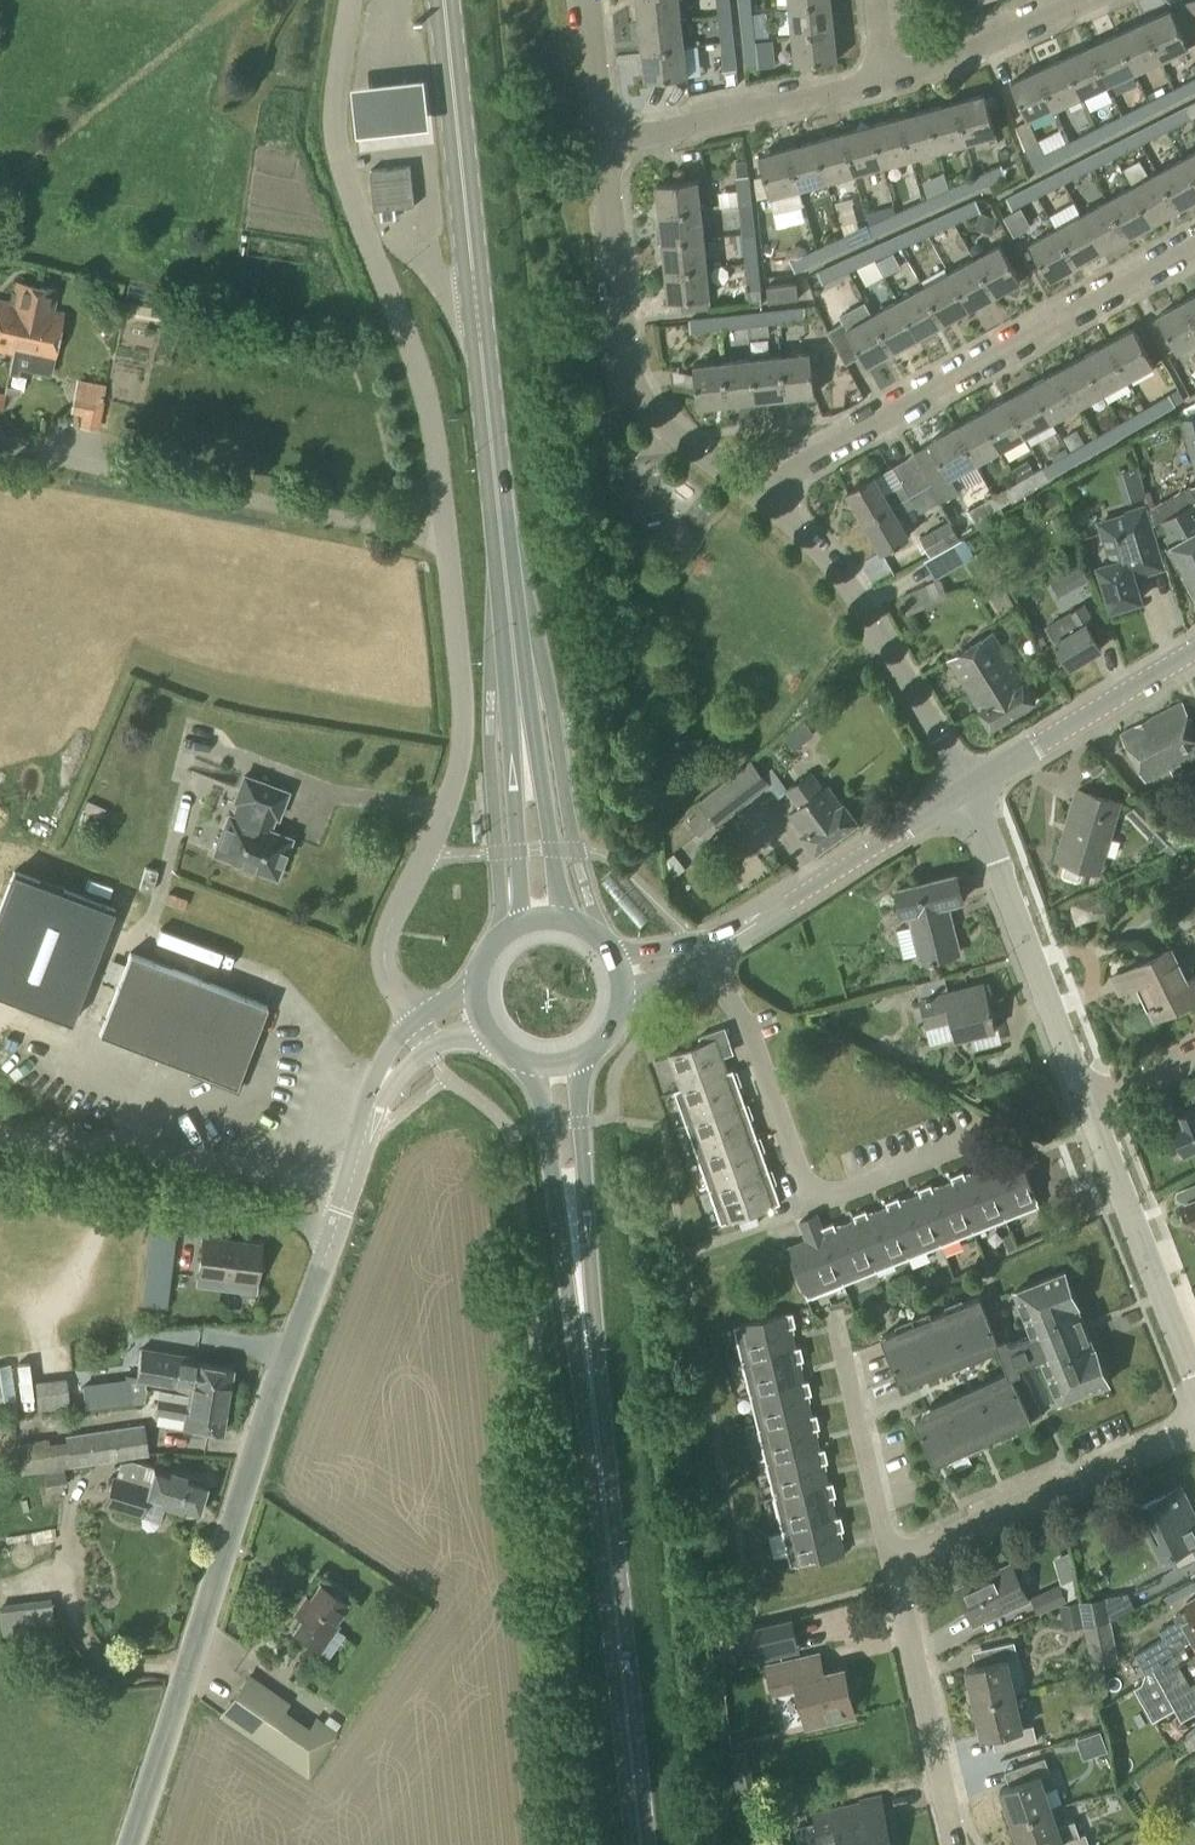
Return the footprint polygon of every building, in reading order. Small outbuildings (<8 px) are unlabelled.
[(680,19),(678,0),(637,0),(639,23),(680,19)] [(731,10),(730,0),(717,0),(718,11),(731,10)] [(752,10),(751,0),(738,0),(739,12),(752,10)] [(1184,4),(1194,24),(1194,0),(1191,0),(1184,4)] [(829,32),(834,32),(831,3),(827,3),(790,7),(793,36),(829,32)] [(731,10),(718,11),(721,41),(734,40),(731,10)] [(742,41),(755,39),(752,10),(739,12),(742,41)] [(1145,23),(1162,60),(1188,48),(1171,11),(1145,23)] [(643,52),(683,48),(680,19),(639,23),(643,52)] [(1135,72),(1162,60),(1145,23),(1118,35),(1135,72)] [(829,32),(793,36),(796,65),(837,61),(834,32),(829,32)] [(1108,84),(1135,72),(1118,35),(1091,47),(1108,84)] [(755,39),(742,41),(746,70),(775,67),(772,40),(755,42),(755,39)] [(724,72),(737,71),(734,40),(721,41),(721,45),(724,72)] [(1081,96),(1108,84),(1091,47),(1064,59),(1081,96)] [(683,48),(643,52),(646,82),(687,77),(683,48)] [(1055,108),(1081,96),(1064,59),(1038,71),(1055,108)] [(427,71),(353,77),(356,126),(431,120),(427,71)] [(1028,121),(1055,108),(1038,71),(1011,84),(1028,121)] [(1188,97),(1194,93),(1194,78),(1182,85),(1188,97)] [(1158,112),(1188,97),(1182,85),(1152,100),(1158,112)] [(956,103),(967,143),(995,135),(985,95),(956,103)] [(1128,127),(1158,112),(1152,100),(1122,116),(1128,127)] [(1193,119),(1194,118),(1194,102),(1186,106),(1193,119)] [(939,150),(967,143),(956,103),(928,111),(939,150)] [(1064,113),(1076,133),(1094,122),(1083,103),(1064,113)] [(1167,132),(1193,119),(1186,106),(1161,119),(1167,132)] [(911,158),(939,150),(928,111),(900,118),(911,158)] [(1098,143),(1128,127),(1122,116),(1092,131),(1098,143)] [(882,166),(911,158),(900,118),(872,126),(882,166)] [(1141,145),(1167,132),(1161,119),(1135,132),(1141,145)] [(854,173),(882,166),(872,126),(843,134),(854,173)] [(1068,158),(1098,143),(1092,131),(1062,146),(1068,158)] [(1116,158),(1141,145),(1135,132),(1109,145),(1116,158)] [(826,181),(854,173),(843,134),(815,142),(826,181)] [(798,189),(826,181),(815,142),(787,149),(798,189)] [(1068,158),(1062,146),(1044,155),(1038,143),(1025,151),(1037,173),(1068,158)] [(1151,157),(1160,172),(1158,173),(1178,209),(1194,200),(1194,179),(1184,159),(1182,160),(1173,144),(1151,157)] [(1090,171),(1116,158),(1109,145),(1084,158),(1090,171)] [(769,197),(798,189),(787,149),(758,157),(769,197)] [(1184,159),(1194,179),(1194,153),(1184,159)] [(1064,184),(1090,171),(1084,158),(1058,171),(1064,184)] [(974,178),(979,190),(1006,177),(1002,165),(974,178)] [(375,212),(415,207),(410,166),(370,170),(375,212)] [(1039,197),(1064,184),(1058,171),(1032,184),(1039,197)] [(1152,223),(1178,209),(1158,173),(1133,187),(1152,223)] [(739,207),(752,205),(749,176),(736,177),(739,207)] [(953,202),(979,190),(974,178),(948,190),(953,202)] [(660,214),(700,210),(697,180),(657,184),(660,214)] [(1013,210),(1039,197),(1032,184),(1006,198),(1013,210)] [(1127,237),(1152,223),(1133,187),(1107,201),(1127,237)] [(927,213),(953,202),(948,190),(921,201),(927,213)] [(949,213),(954,225),(979,214),(981,213),(976,200),(949,213)] [(901,225),(927,213),(921,201),(895,213),(901,225)] [(1101,251),(1127,237),(1107,201),(1081,216),(1101,251)] [(742,235),(756,234),(752,205),(739,207),(742,235)] [(901,225),(895,213),(893,206),(866,213),(869,225),(874,237),(901,225)] [(663,243),(703,239),(700,210),(660,214),(663,243)] [(928,236),(954,225),(949,213),(923,224),(928,236)] [(992,234),(997,218),(981,213),(979,214),(974,229),(992,234)] [(1075,266),(1101,251),(1081,216),(1056,230),(1075,266)] [(934,248),(928,236),(923,224),(896,236),(902,248),(920,240),(925,251),(934,248)] [(848,249),(874,237),(869,225),(843,237),(848,249)] [(1049,280),(1075,266),(1056,230),(1030,244),(1049,280)] [(745,264),(758,262),(756,234),(742,235),(745,264)] [(875,260),(902,248),(896,236),(870,248),(875,260)] [(822,261),(848,249),(843,237),(816,249),(822,261)] [(703,239),(663,243),(666,272),(706,268),(703,239)] [(810,252),(809,251),(809,250),(807,248),(806,247),(804,246),(802,245),(800,245),(798,245),(796,245),(794,246),(793,247),(791,249),(789,250),(789,252),(788,254),(788,255),(788,257),(788,258),(795,273),(822,261),(816,249),(810,252)] [(975,259),(994,295),(1020,281),(1000,245),(975,259)] [(849,272),(875,260),(870,248),(844,260),(849,272)] [(969,310),(994,295),(975,259),(949,274),(969,310)] [(812,289),(849,272),(844,260),(817,272),(817,273),(807,277),(812,289)] [(748,293),(762,292),(758,262),(745,264),(748,293)] [(706,268),(666,272),(669,302),(710,298),(706,268)] [(943,324),(969,310),(949,274),(923,288),(943,324)] [(878,295),(895,287),(890,275),(873,283),(878,295)] [(14,281),(10,304),(0,302),(0,352),(12,354),(8,371),(16,373),(20,356),(31,358),(29,368),(49,372),(60,315),(54,313),(58,288),(14,281)] [(768,303),(799,300),(797,283),(766,287),(768,303)] [(917,338),(943,324),(923,288),(898,302),(917,338)] [(1183,302),(1194,323),(1194,295),(1183,302)] [(892,352),(917,338),(898,302),(872,316),(892,352)] [(1194,342),(1194,323),(1183,302),(1157,317),(1177,352),(1194,342)] [(162,322),(164,310),(124,303),(121,316),(133,318),(134,317),(162,322)] [(776,311),(777,324),(806,321),(805,308),(776,311)] [(748,327),(777,324),(776,311),(747,313),(748,327)] [(720,330),(748,327),(747,313),(718,316),(720,330)] [(690,333),(720,330),(718,316),(689,319),(690,333)] [(866,366),(892,352),(872,316),(848,329),(844,323),(827,332),(845,365),(861,356),(866,366)] [(1108,344),(1128,379),(1153,365),(1167,389),(1175,384),(1162,360),(1153,365),(1134,329),(1108,344)] [(1102,393),(1128,379),(1108,344),(1082,358),(1102,393)] [(781,357),(785,397),(815,394),(814,382),(820,382),(826,370),(826,363),(819,356),(815,354),(810,354),(781,357)] [(756,400),(785,397),(781,357),(752,360),(756,400)] [(1077,407),(1102,393),(1082,358),(1057,372),(1077,407)] [(727,403),(756,400),(752,360),(723,363),(727,403)] [(697,407),(727,403),(723,363),(693,366),(697,407)] [(1051,421),(1077,407),(1057,372),(1031,386),(1051,421)] [(98,431),(105,385),(74,381),(70,413),(81,415),(79,428),(98,431)] [(1026,435),(1051,421),(1031,386),(1006,400),(1026,435)] [(1152,405),(1158,417),(1176,407),(1175,406),(1185,401),(1178,390),(1152,405)] [(1000,449),(1026,435),(1006,400),(980,414),(1000,449)] [(1132,432),(1158,417),(1152,405),(1125,420),(1132,432)] [(974,464),(1000,449),(980,414),(955,428),(974,464)] [(1182,419),(1194,471),(1194,416),(1182,419)] [(1106,447),(1132,432),(1125,420),(1099,435),(1106,447)] [(131,445),(134,429),(122,427),(120,436),(117,436),(116,443),(121,444),(120,451),(129,452),(130,445),(131,445)] [(955,428),(929,442),(929,444),(911,453),(911,454),(929,486),(939,503),(942,502),(960,492),(952,476),(974,464),(955,428)] [(1080,462),(1106,447),(1099,435),(1073,450),(1080,462)] [(1054,477),(1080,462),(1073,450),(1047,465),(1054,477)] [(865,523),(929,486),(911,454),(907,458),(909,461),(893,470),(903,487),(886,497),(875,477),(847,493),(865,523)] [(1028,492),(1054,477),(1047,465),(1021,480),(1028,492)] [(1129,470),(1135,500),(1149,497),(1144,467),(1129,470)] [(1001,507),(1028,492),(1021,480),(995,495),(1001,507)] [(939,503),(929,486),(865,523),(881,552),(909,536),(897,517),(915,507),(919,514),(934,505),(939,503)] [(1194,555),(1194,497),(1189,487),(1172,496),(1183,516),(1180,519),(1194,543),(1190,546),(1194,555)] [(1005,513),(1001,507),(995,495),(968,510),(977,528),(1005,513)] [(1190,546),(1194,543),(1180,519),(1183,516),(1172,496),(1149,509),(1154,526),(1162,522),(1163,524),(1174,544),(1167,548),(1193,594),(1194,593),(1194,555),(1190,546)] [(1112,608),(1140,599),(1131,572),(1161,564),(1143,508),(1127,513),(1128,516),(1101,523),(1103,531),(1113,563),(1100,567),(1112,608)] [(930,556),(960,539),(950,521),(920,538),(930,556)] [(999,616),(1013,607),(1003,592),(989,601),(999,616)] [(923,593),(903,601),(909,614),(927,606),(923,593)] [(1052,599),(1035,611),(1047,626),(1063,613),(1052,599)] [(1069,668),(1102,648),(1085,620),(1090,617),(1084,606),(1046,628),(1055,642),(1054,643),(1069,668)] [(1022,682),(992,633),(949,660),(979,709),(978,710),(990,729),(1035,701),(1023,681),(1022,682)] [(1177,765),(1194,756),(1194,729),(1182,704),(1121,735),(1145,781),(1170,769),(1173,775),(1180,772),(1177,765)] [(815,734),(805,721),(784,737),(794,750),(815,734)] [(731,776),(751,800),(769,784),(750,761),(731,776)] [(823,791),(811,775),(788,791),(800,807),(790,814),(804,833),(802,835),(815,852),(856,822),(844,805),(841,806),(827,787),(823,791)] [(278,819),(288,794),(245,777),(214,854),(240,864),(239,868),(252,873),(253,869),(276,878),(291,840),(269,831),(275,817),(278,819)] [(1098,872),(1119,802),(1078,790),(1067,824),(1071,825),(1060,861),(1068,863),(1065,876),(1079,879),(1082,867),(1098,872)] [(1174,857),(1184,846),(1174,837),(1178,833),(1142,799),(1126,816),(1162,849),(1163,847),(1174,857)] [(698,804),(684,816),(700,835),(714,823),(698,804)] [(179,808),(176,831),(187,833),(190,809),(179,808)] [(14,872),(0,909),(0,994),(70,1021),(113,909),(14,872)] [(959,953),(946,904),(963,900),(956,875),(896,890),(903,916),(910,914),(922,964),(935,960),(934,959),(959,953)] [(1171,948),(1111,977),(1120,994),(1148,981),(1159,1004),(1149,1009),(1154,1019),(1194,999),(1194,977),(1187,981),(1171,948)] [(235,1088),(266,1006),(129,954),(98,1036),(235,1088)] [(948,992),(944,977),(915,984),(919,1000),(926,1027),(950,1020),(955,1040),(961,1038),(962,1041),(968,1039),(967,1037),(996,1029),(984,983),(948,992)] [(31,1043),(32,1020),(20,1020),(18,1043),(31,1043)] [(728,1073),(727,1071),(722,1056),(716,1058),(714,1050),(731,1044),(725,1027),(698,1037),(701,1044),(669,1056),(680,1088),(681,1089),(728,1073)] [(685,1125),(746,1105),(733,1069),(727,1071),(728,1073),(681,1089),(680,1088),(673,1091),(685,1125)] [(697,1158),(757,1138),(746,1105),(685,1125),(697,1158)] [(1194,1109),(1181,1114),(1185,1124),(1174,1129),(1179,1141),(1176,1143),(1182,1156),(1194,1150),(1194,1110),(1194,1109)] [(709,1191),(769,1171),(757,1138),(697,1158),(709,1191)] [(983,1168),(1004,1220),(1039,1206),(1020,1154),(998,1164),(996,1158),(982,1163),(984,1168),(983,1168)] [(971,1233),(1004,1220),(983,1168),(965,1175),(963,1171),(949,1177),(951,1181),(951,1182),(971,1233)] [(769,1171),(709,1191),(721,1225),(780,1204),(769,1171)] [(938,1247),(971,1233),(951,1182),(933,1189),(931,1184),(917,1189),(919,1194),(918,1195),(938,1247)] [(1185,1189),(1185,1188),(1178,1191),(1177,1192),(1176,1193),(1176,1194),(1176,1196),(1176,1197),(1177,1198),(1178,1199),(1179,1200),(1180,1200),(1181,1198),(1188,1202),(1188,1203),(1189,1206),(1188,1210),(1191,1218),(1194,1220),(1194,1185),(1185,1189)] [(905,1260),(938,1247),(918,1195),(900,1201),(899,1197),(884,1202),(887,1207),(885,1208),(905,1260)] [(873,1273),(905,1260),(885,1208),(868,1215),(866,1210),(852,1215),(854,1220),(852,1221),(873,1273)] [(873,1273),(852,1221),(836,1228),(834,1223),(822,1227),(817,1214),(812,1216),(840,1286),(873,1273)] [(807,1299),(840,1286),(812,1216),(799,1222),(809,1246),(801,1249),(798,1243),(786,1248),(807,1299)] [(178,1221),(151,1218),(149,1239),(175,1243),(178,1221)] [(257,1284),(262,1246),(202,1237),(197,1275),(257,1284)] [(173,1265),(146,1261),(143,1284),(170,1287),(173,1265)] [(1093,1348),(1076,1305),(1077,1305),(1064,1271),(1015,1291),(1032,1335),(1009,1344),(1007,1338),(1008,1338),(990,1292),(964,1303),(964,1304),(947,1311),(947,1310),(931,1316),(932,1317),(897,1331),(897,1330),(881,1336),(899,1382),(996,1343),(1009,1377),(914,1420),(935,1465),(950,1457),(949,1454),(982,1439),(984,1442),(1000,1435),(998,1431),(1014,1424),(1016,1427),(1042,1416),(1021,1371),(1020,1372),(1018,1367),(1041,1357),(1059,1402),(1108,1382),(1094,1348),(1093,1348)] [(797,1348),(796,1347),(792,1327),(797,1326),(793,1312),(733,1326),(742,1361),(797,1348)] [(805,1382),(805,1381),(800,1361),(804,1360),(801,1346),(796,1347),(797,1348),(742,1361),(750,1395),(805,1382)] [(187,1396),(229,1404),(234,1373),(191,1365),(192,1361),(127,1350),(123,1374),(72,1380),(75,1409),(145,1402),(147,1387),(187,1393),(187,1396)] [(14,1413),(13,1408),(16,1407),(9,1363),(0,1365),(0,1415),(14,1413)] [(814,1416),(813,1415),(808,1395),(813,1394),(809,1380),(805,1381),(805,1382),(750,1395),(758,1430),(814,1416)] [(229,1404),(187,1396),(186,1399),(158,1394),(154,1417),(185,1422),(184,1429),(224,1435),(229,1404)] [(821,1451),(821,1449),(817,1429),(821,1428),(817,1414),(813,1415),(814,1416),(758,1430),(766,1464),(776,1462),(821,1451)] [(148,1455),(143,1424),(65,1436),(65,1441),(49,1443),(49,1438),(16,1443),(20,1474),(148,1455)] [(830,1485),(829,1483),(824,1463),(829,1462),(825,1448),(821,1449),(821,1451),(776,1462),(766,1464),(774,1498),(784,1496),(830,1485)] [(206,1481),(132,1460),(121,1462),(117,1477),(114,1476),(107,1502),(140,1511),(145,1495),(198,1510),(206,1481)] [(46,1489),(67,1486),(65,1469),(43,1472),(46,1489)] [(838,1519),(837,1517),(833,1498),(837,1496),(833,1482),(829,1483),(830,1485),(784,1496),(774,1498),(782,1533),(793,1530),(838,1519)] [(1192,1544),(1194,1543),(1194,1529),(1185,1509),(1190,1507),(1180,1487),(1136,1508),(1161,1559),(1172,1554),(1178,1567),(1194,1559),(1194,1551),(1192,1544)] [(793,1530),(782,1533),(790,1567),(852,1552),(848,1536),(842,1538),(840,1531),(845,1530),(841,1516),(837,1517),(838,1519),(793,1530)] [(15,1548),(21,1573),(40,1568),(34,1543),(15,1548)] [(974,1625),(1028,1600),(1011,1565),(958,1589),(974,1625)] [(302,1618),(291,1634),(319,1652),(325,1642),(337,1624),(332,1620),(345,1602),(318,1584),(308,1599),(305,1596),(294,1613),(302,1618)] [(1037,1614),(1066,1602),(1059,1585),(1030,1597),(1037,1614)] [(1111,1620),(1111,1621),(1136,1610),(1130,1591),(1059,1606),(1064,1631),(1083,1627),(1083,1626),(1111,1620)] [(27,1626),(54,1623),(51,1598),(24,1601),(27,1626)] [(1187,1603),(1190,1607),(1174,1616),(1176,1620),(1159,1630),(1163,1638),(1134,1654),(1146,1673),(1152,1670),(1181,1720),(1194,1713),(1194,1598),(1187,1603)] [(778,1657),(776,1647),(798,1642),(793,1620),(737,1632),(745,1664),(778,1657)] [(1119,1663),(1111,1621),(1111,1620),(1083,1626),(1083,1627),(1091,1669),(1119,1663)] [(974,1703),(1015,1694),(1008,1661),(1018,1658),(1014,1642),(982,1649),(985,1664),(966,1668),(974,1703)] [(823,1674),(818,1654),(767,1666),(774,1694),(798,1689),(807,1726),(854,1716),(844,1669),(823,1674)] [(246,1681),(221,1717),(260,1743),(282,1711),(285,1708),(246,1681)] [(1084,1700),(1095,1697),(1091,1683),(1081,1685),(1084,1700)] [(1015,1694),(974,1703),(982,1738),(1001,1734),(1004,1749),(1037,1741),(1033,1725),(1023,1727),(1015,1694)] [(317,1718),(309,1729),(330,1744),(338,1732),(335,1730),(323,1722),(317,1718)] [(1012,1823),(1052,1809),(1040,1777),(1050,1773),(1045,1758),(1013,1769),(1018,1783),(1000,1790),(1012,1823)] [(754,1786),(737,1790),(740,1804),(757,1800),(754,1786)] [(850,1806),(814,1814),(820,1841),(839,1837),(841,1844),(890,1844),(885,1823),(855,1829),(850,1806)] [(1012,1823),(1019,1844),(1089,1844),(1085,1834),(1080,1836),(1074,1821),(1058,1827),(1052,1809),(1012,1823)]
